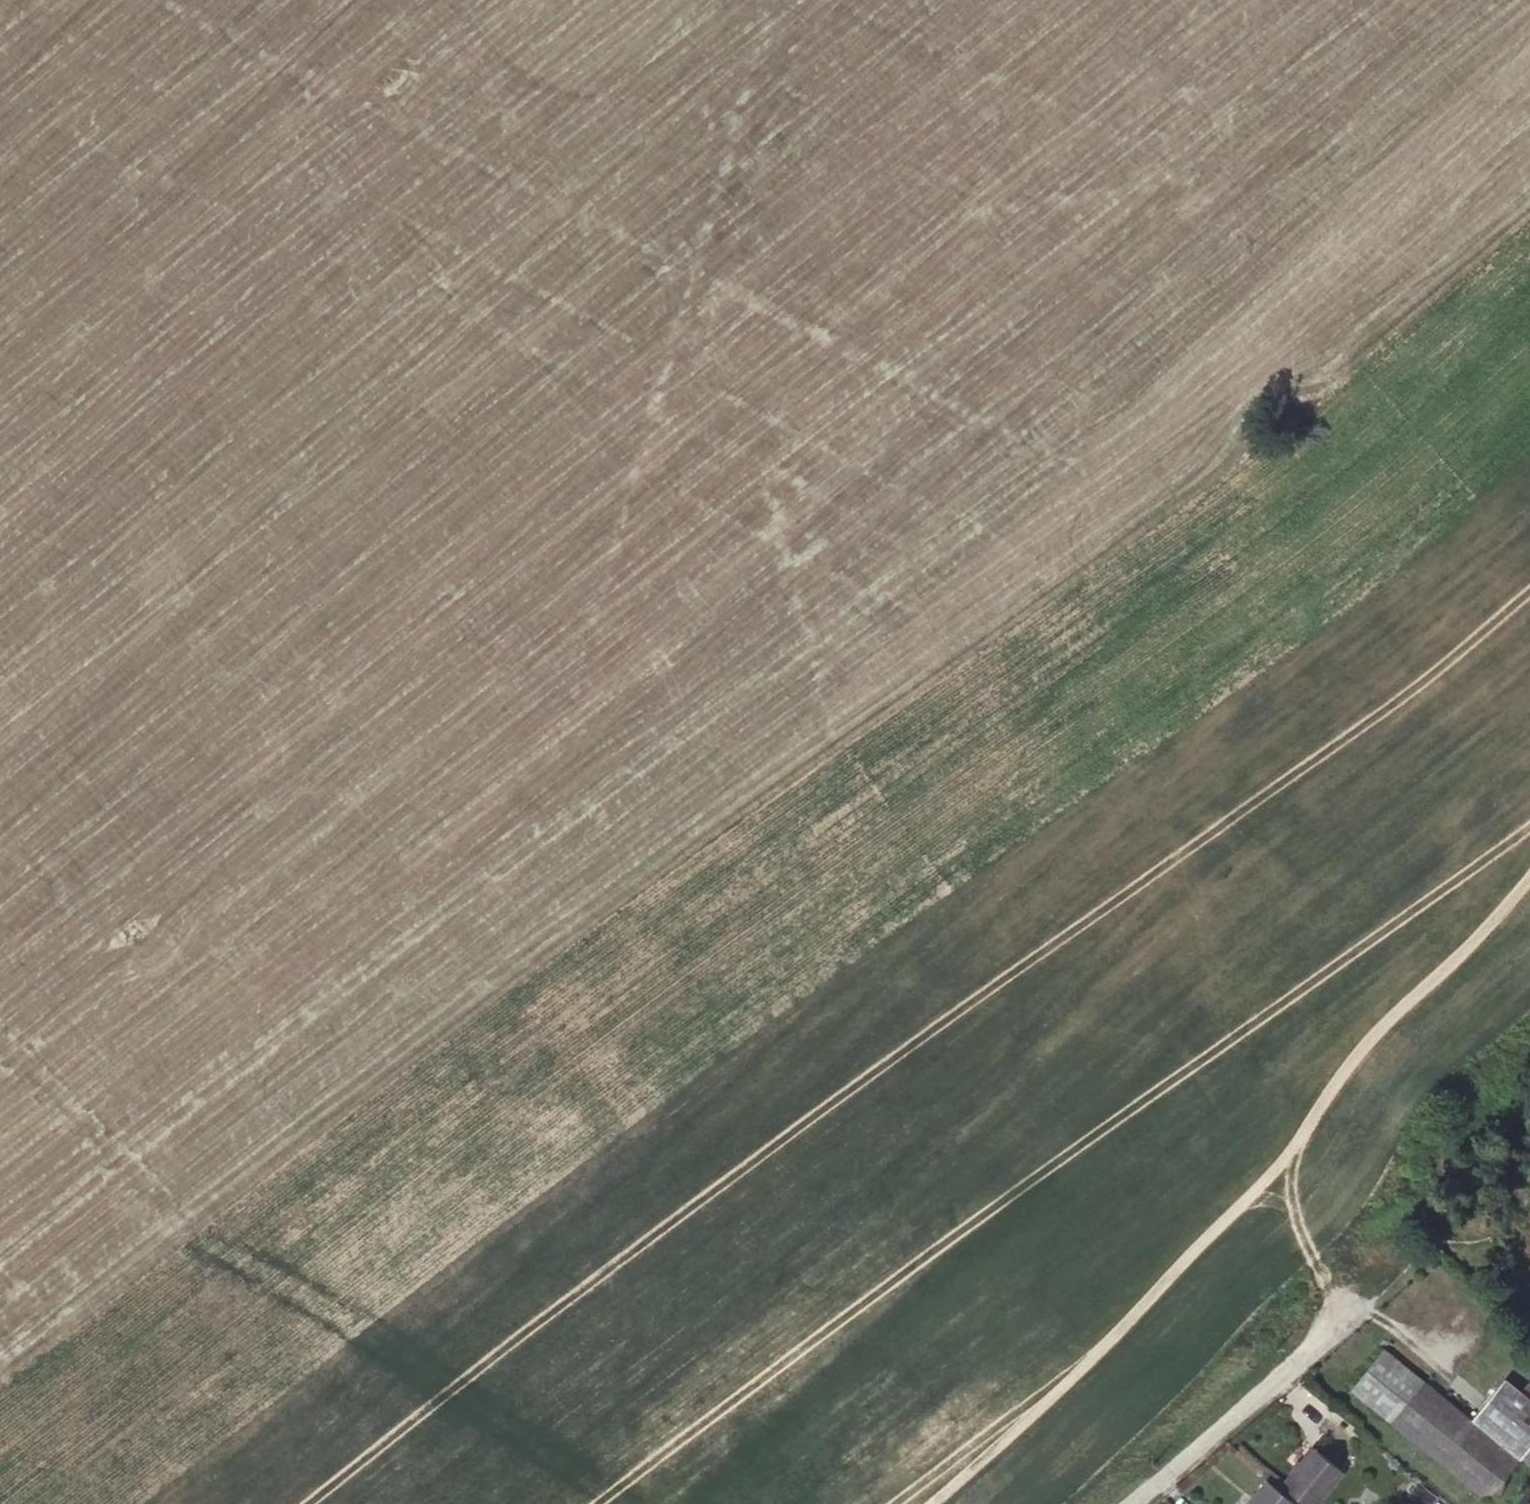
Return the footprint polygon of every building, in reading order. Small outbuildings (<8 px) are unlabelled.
[(1486,1498),(1529,1442),(1529,1407),(1500,1383),(1470,1422),(1382,1351),(1350,1389),(1486,1498)] [(1305,1503),(1316,1503),(1341,1472),(1312,1448),(1281,1485),(1305,1503)] [(1248,1503),(1294,1503),(1266,1481),(1248,1503)]
